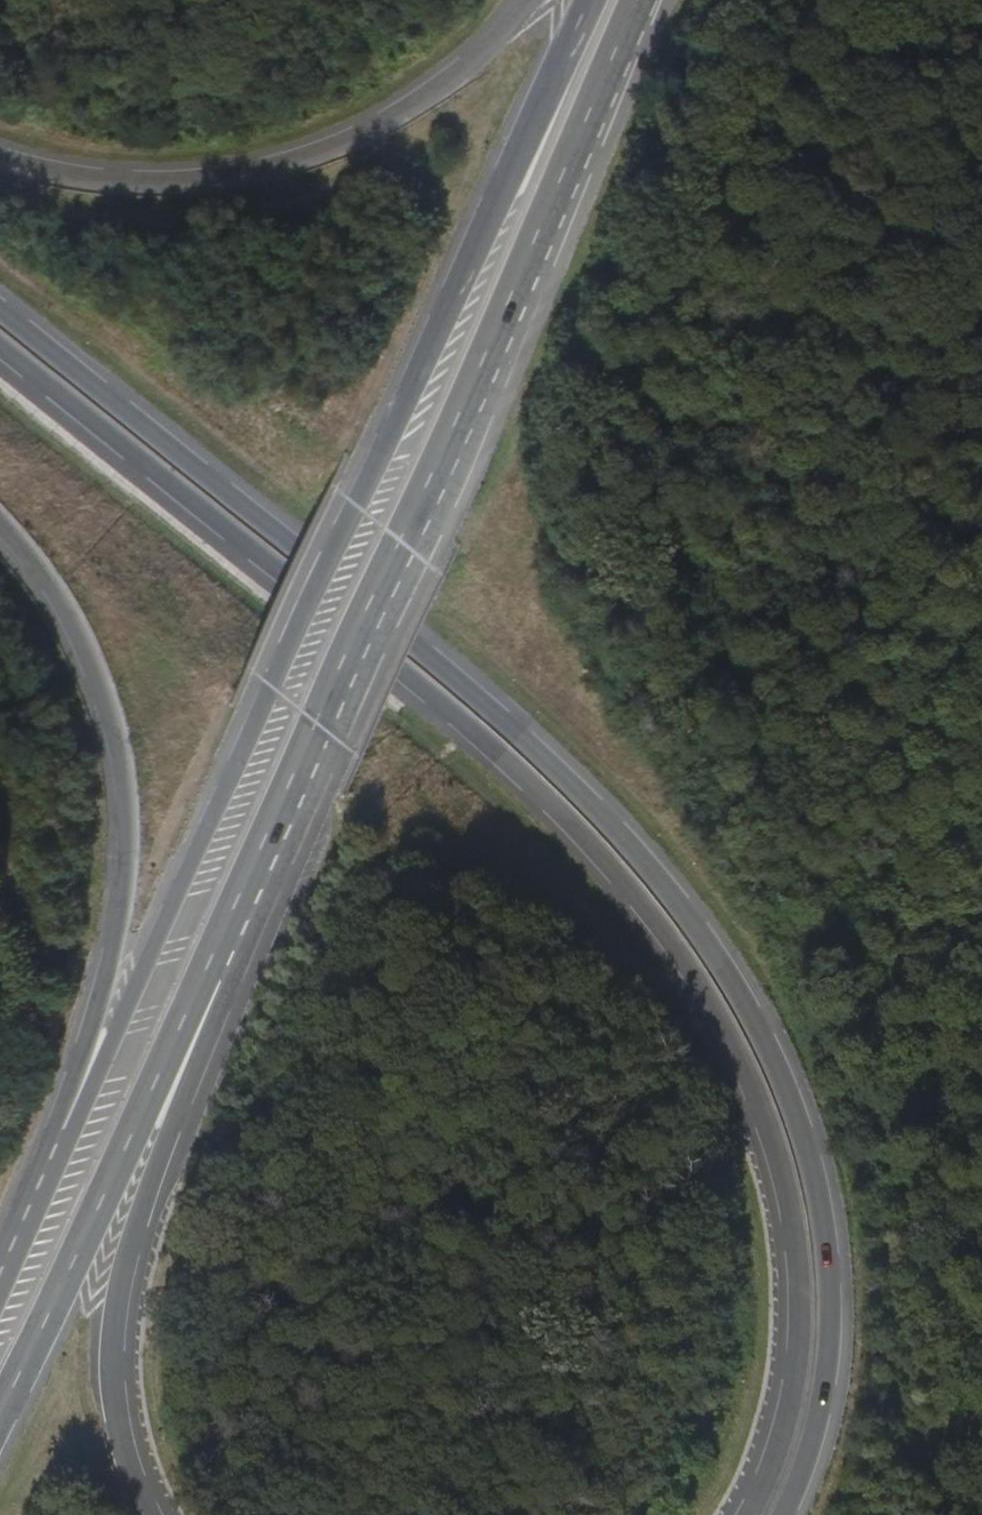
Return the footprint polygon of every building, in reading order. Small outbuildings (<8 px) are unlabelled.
[(12,1131),(3,1126),(0,1132),(0,1137),(7,1141),(12,1131)]
